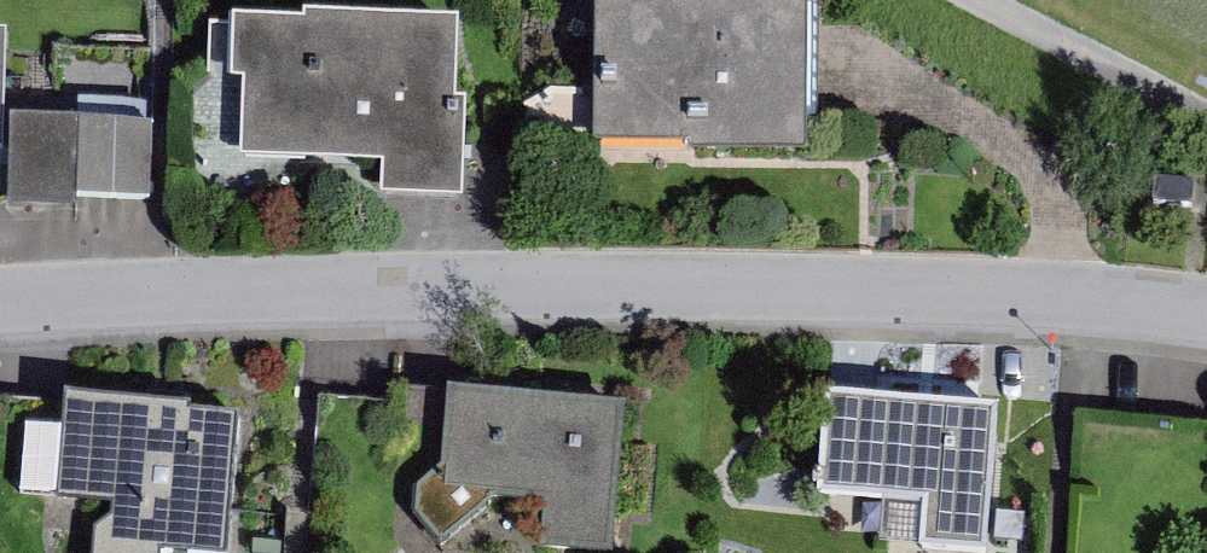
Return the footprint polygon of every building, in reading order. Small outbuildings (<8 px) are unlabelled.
[(810,8),(592,5),(591,146),(809,149),(810,8)] [(302,38),(222,35),(220,83),(256,84),(254,162),(334,164),(335,154),(380,156),(379,200),(464,203),(468,105),(451,104),(454,26),(302,21),(302,38)] [(82,131),(17,129),(15,199),(82,200),(82,131)] [(144,131),(82,131),(82,200),(143,200),(144,131)] [(1191,187),(1154,187),(1154,206),(1191,207),(1191,187)] [(250,406),(59,396),(58,425),(19,422),(15,494),(122,500),(100,533),(99,552),(241,552),(250,406)] [(624,417),(449,400),(446,423),(441,476),(422,487),(417,508),(435,541),(492,508),(542,510),(540,552),(613,552),(624,417)] [(992,421),(834,405),(825,490),(927,500),(923,546),(979,552),(992,421)] [(441,476),(446,423),(327,412),(322,465),(441,476)]
